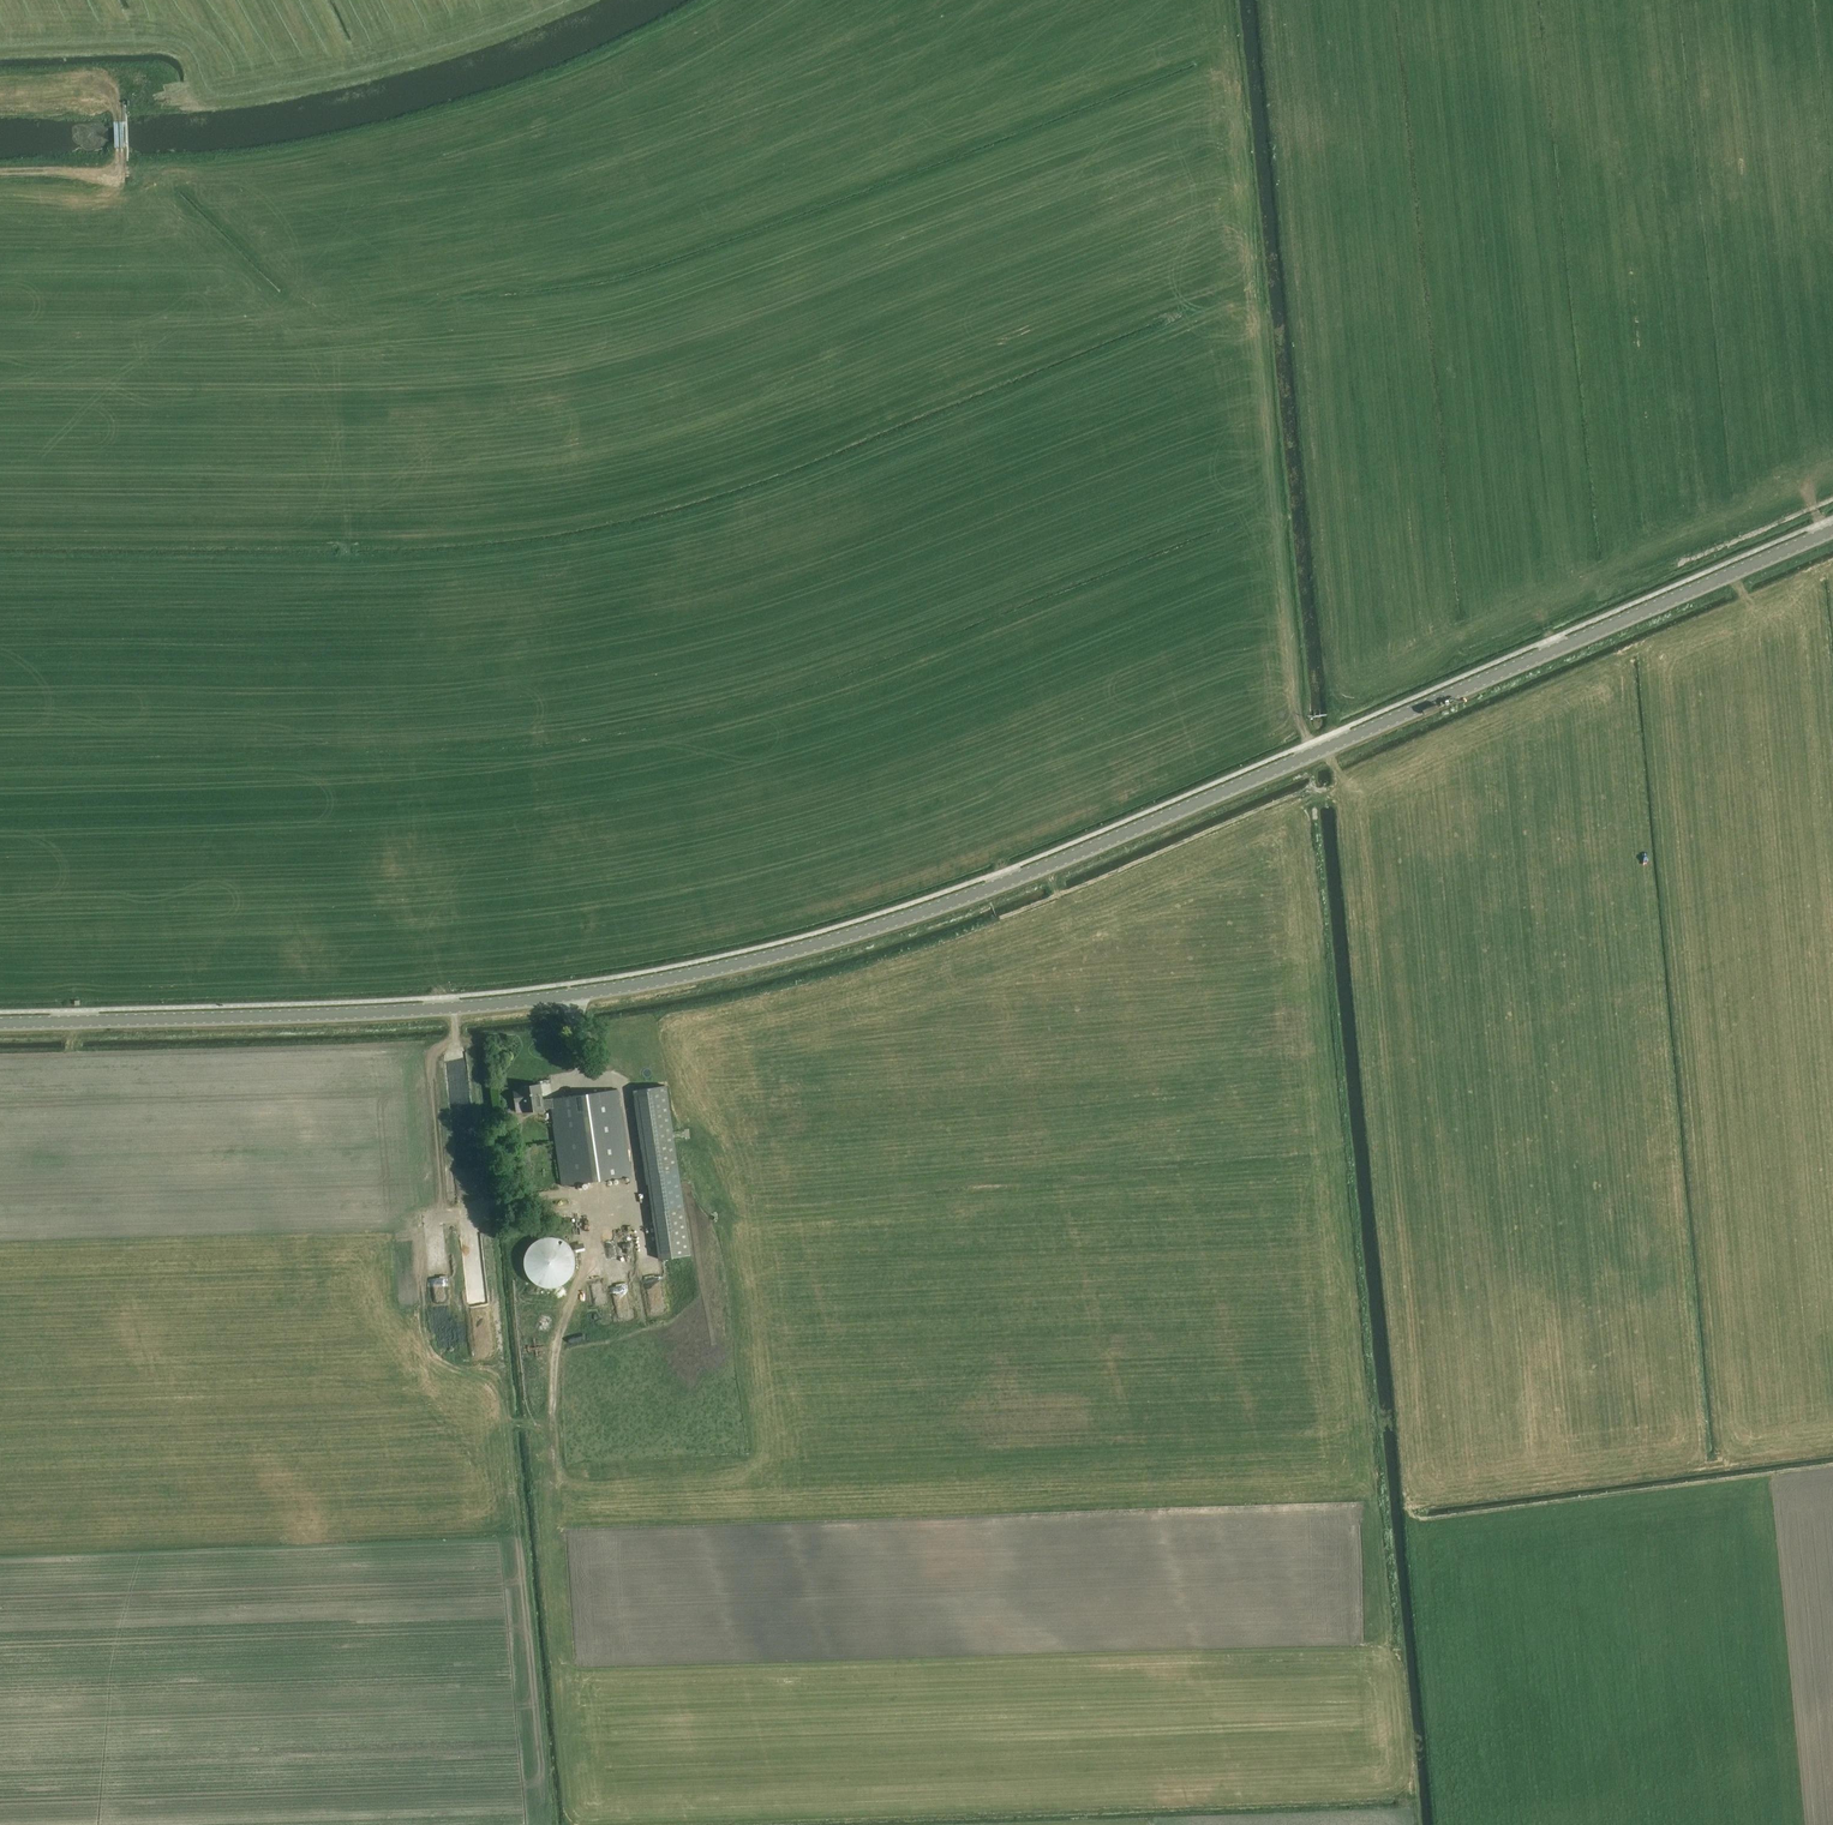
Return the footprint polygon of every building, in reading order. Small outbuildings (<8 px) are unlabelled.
[(541,1100),(539,1083),(518,1086),(519,1089),(512,1090),(513,1101),(520,1100),(522,1112),(552,1108),(563,1185),(630,1176),(618,1089),(541,1100)] [(634,1090),(645,1174),(647,1174),(652,1212),(658,1259),(689,1255),(683,1208),(666,1086),(634,1090)] [(514,1142),(521,1140),(519,1132),(512,1134),(514,1142)] [(445,1169),(435,1169),(436,1190),(447,1189),(445,1169)] [(524,1258),(524,1263),(524,1267),(525,1271),(527,1275),(529,1278),(532,1282),(535,1284),(539,1286),(543,1288),(547,1288),(551,1288),(556,1288),(560,1286),(563,1284),(567,1282),(569,1278),(572,1275),(574,1271),(575,1267),(575,1263),(575,1258),(573,1254),(571,1250),(569,1246),(566,1243),(562,1241),(558,1239),(554,1237),(549,1237),(545,1237),(540,1239),(536,1241),(533,1243),(530,1246),(527,1250),(525,1254),(524,1258)] [(601,1247),(611,1244),(609,1237),(599,1240),(601,1247)] [(435,1328),(428,1307),(415,1312),(421,1332),(435,1328)]
